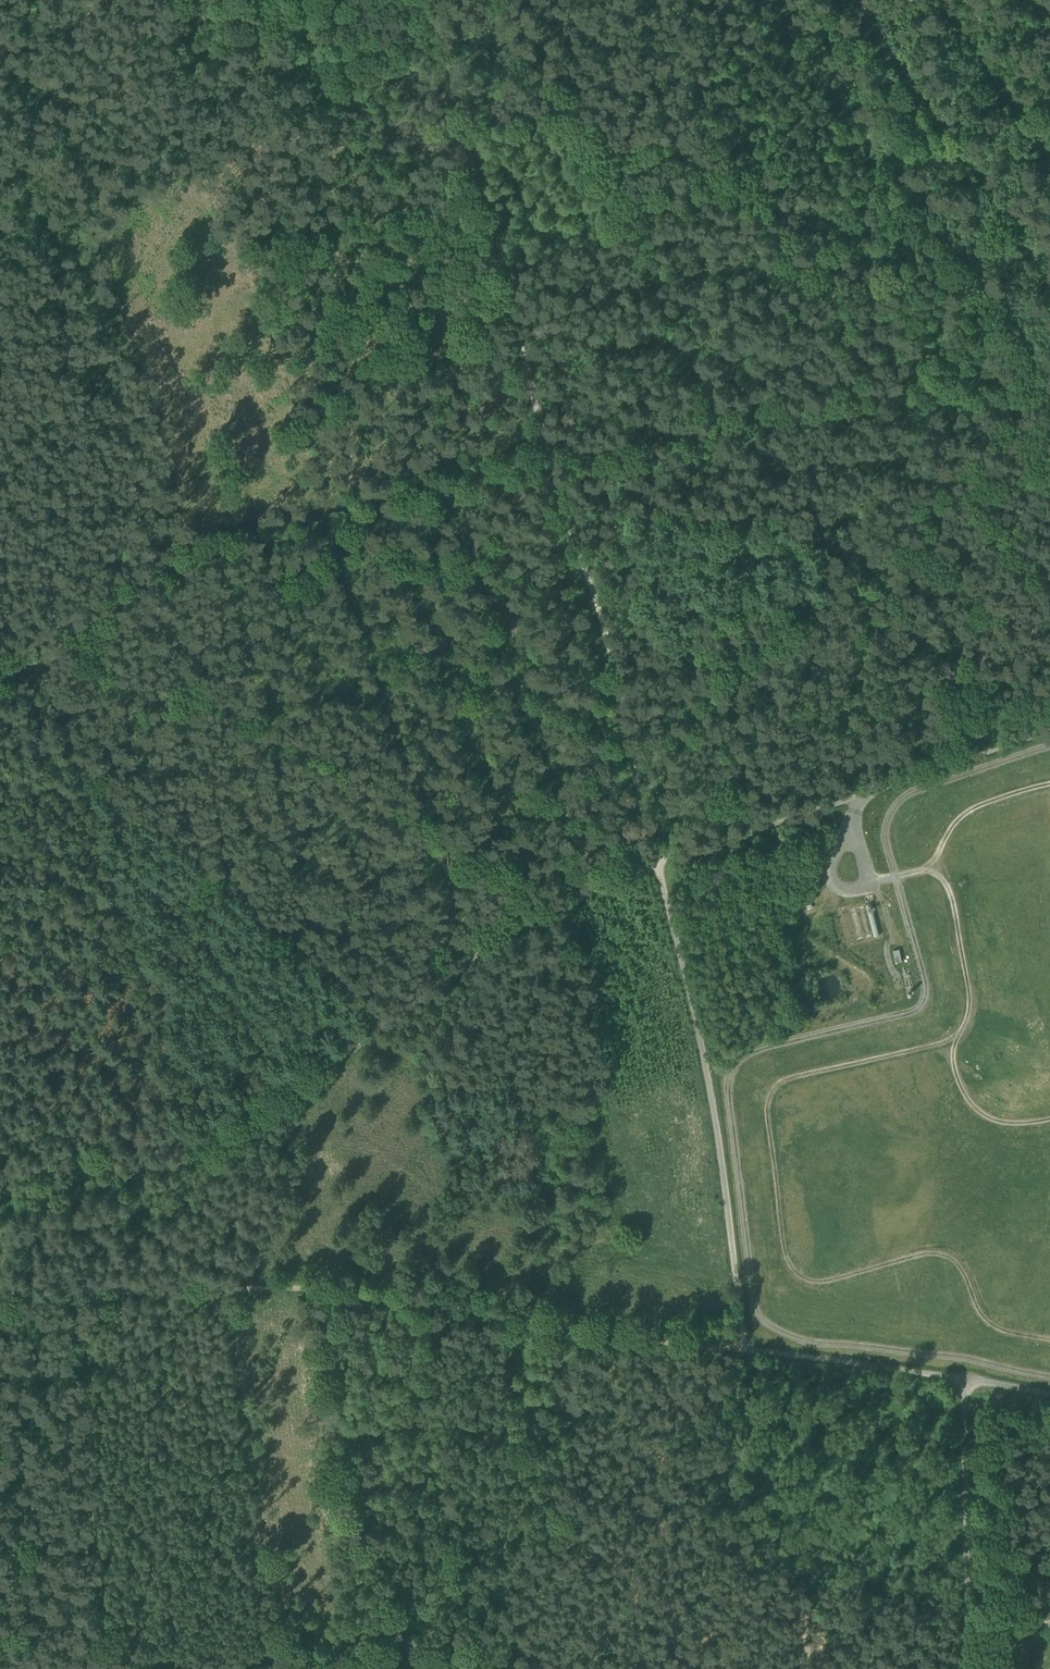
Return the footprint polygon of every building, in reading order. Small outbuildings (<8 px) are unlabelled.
[(870,902),(875,933),(881,932),(876,901),(870,902)] [(866,936),(858,904),(851,906),(860,937),(866,936)] [(896,958),(905,957),(903,945),(894,946),(896,958)]
